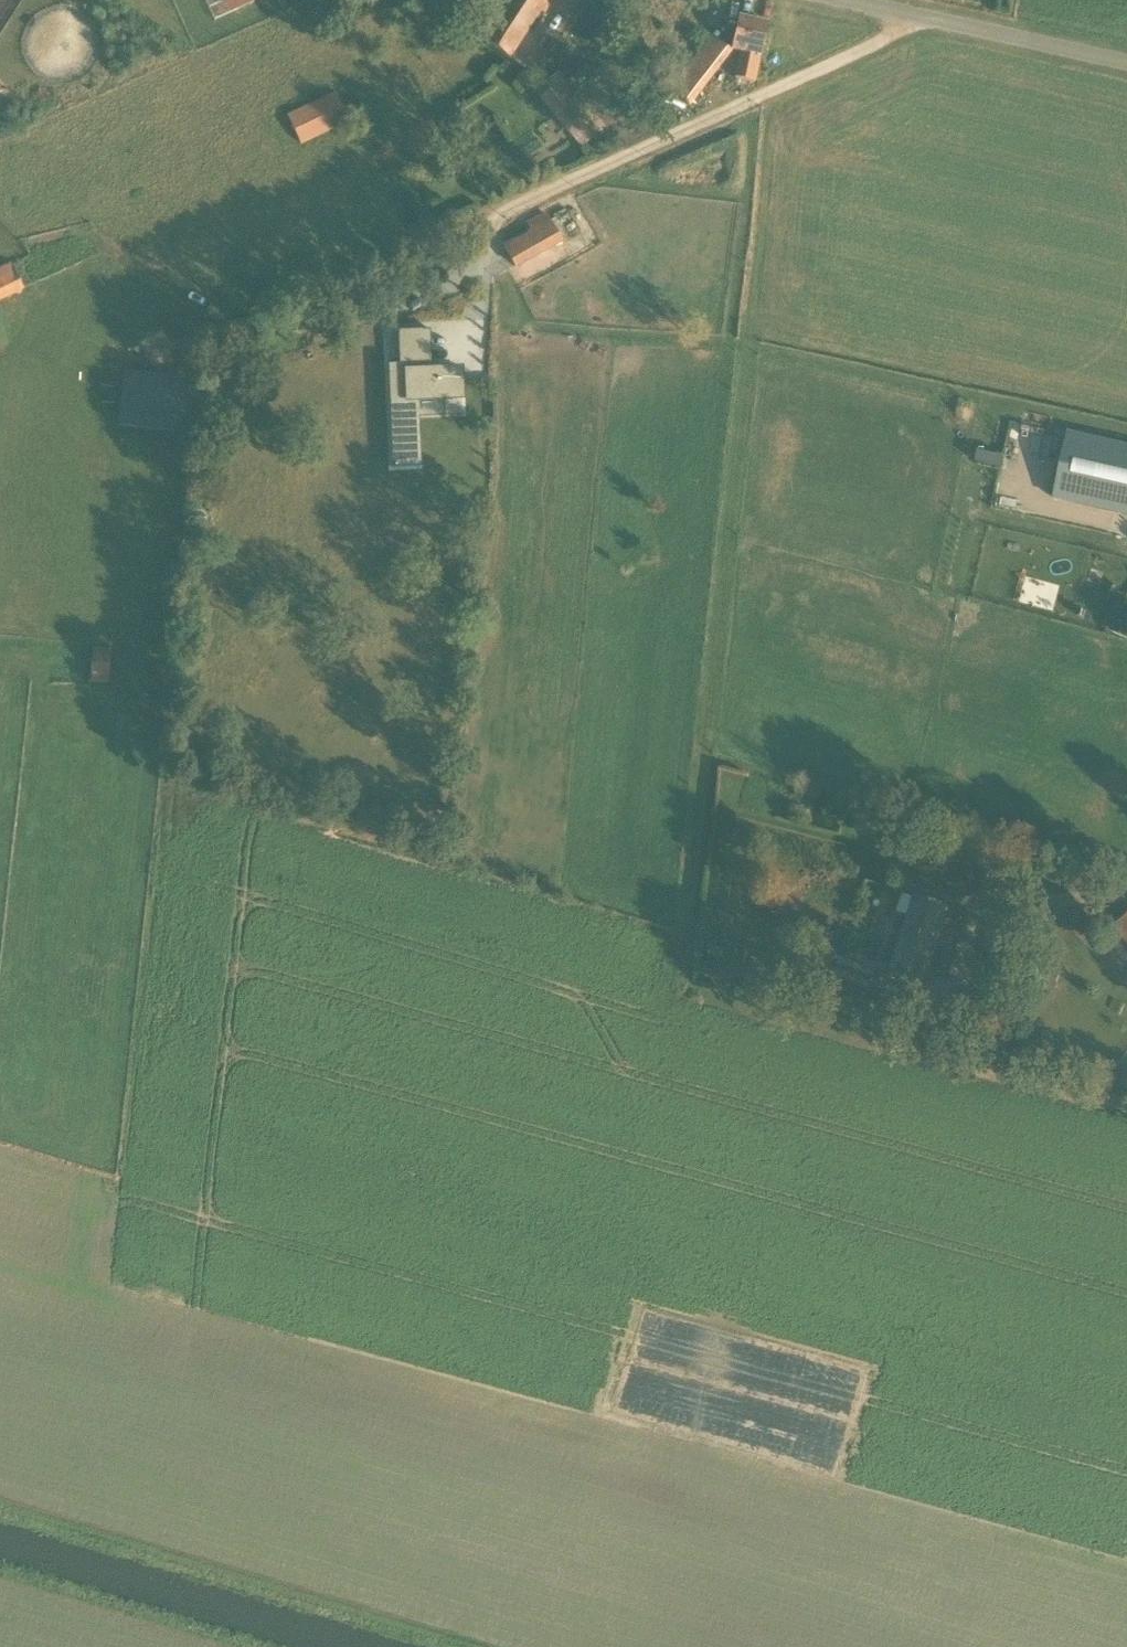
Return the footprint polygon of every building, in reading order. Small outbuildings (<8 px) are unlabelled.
[(240,9),(259,0),(236,0),(240,9)] [(548,0),(491,0),(471,31),(509,56),(548,0)] [(738,18),(729,50),(742,53),(735,77),(754,83),(761,57),(768,24),(738,18)] [(712,36),(669,91),(671,92),(688,106),(731,51),(729,50),(712,36)] [(582,147),(605,128),(558,72),(535,92),(582,147)] [(300,145),(350,122),(336,92),(287,115),(300,145)] [(516,269),(563,243),(550,221),(531,232),(504,247),(516,269)] [(0,257),(0,303),(30,288),(12,251),(0,257)] [(459,320),(469,279),(442,272),(432,313),(459,320)] [(384,373),(368,373),(370,396),(373,469),(418,467),(415,411),(447,409),(447,397),(465,396),(463,369),(425,372),(422,331),(380,333),(384,373)] [(1068,433),(1054,498),(1126,515),(1126,446),(1068,433)] [(1114,632),(1126,635),(1126,615),(1118,613),(1114,632)] [(93,647),(92,682),(111,683),(112,647),(93,647)] [(897,911),(910,915),(890,977),(922,988),(948,908),(916,897),(904,893),(897,911)]
